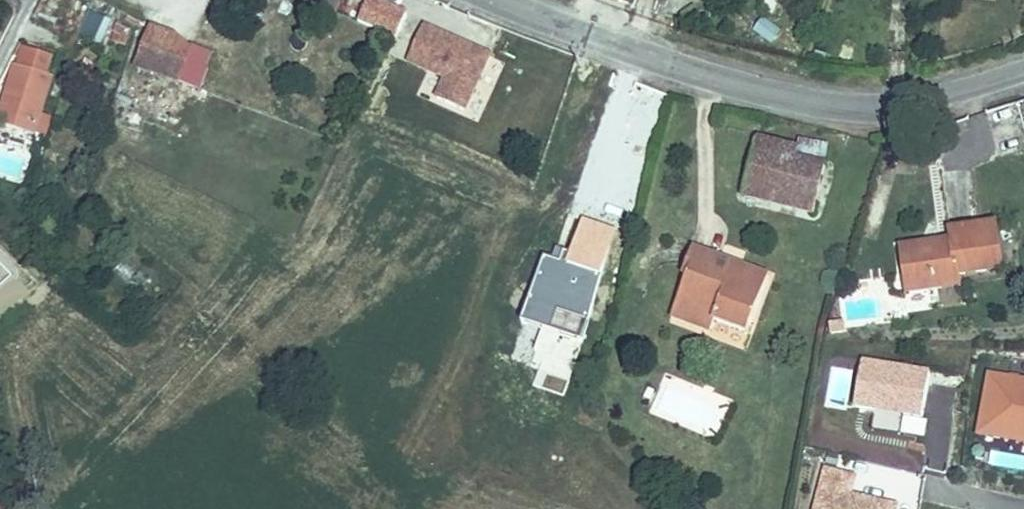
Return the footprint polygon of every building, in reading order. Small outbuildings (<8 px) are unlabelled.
[(408,7),(391,0),(365,0),(356,21),(395,37),(408,7)] [(77,32),(102,41),(111,17),(86,8),(77,32)] [(754,31),(773,43),(781,30),(762,17),(754,31)] [(217,51),(157,25),(140,62),(193,85),(202,63),(210,67),(217,51)] [(482,117),(506,61),(483,52),(481,57),(473,54),(475,48),(439,33),(425,67),(464,84),(455,105),(482,117)] [(8,91),(0,123),(32,131),(50,71),(45,70),(51,49),(26,44),(20,62),(11,60),(2,90),(8,91)] [(483,52),(475,48),(473,54),(481,57),(483,52)] [(797,149),(760,138),(743,193),(814,216),(827,165),(795,155),(797,149)] [(937,239),(898,244),(904,294),(962,287),(960,275),(1002,269),(997,227),(981,231),(980,225),(947,229),(949,245),(938,245),(937,239)] [(722,258),(690,246),(681,270),(688,273),(671,318),(710,332),(713,322),(749,333),(768,276),(745,266),(740,282),(717,272),(722,258)] [(745,266),(722,258),(717,272),(740,282),(745,266)] [(1021,385),(1012,383),(991,379),(980,440),(1001,444),(1003,433),(1023,437),(1023,385),(1021,385)] [(1023,448),(1023,437),(1003,433),(1001,444),(1023,448)] [(856,480),(826,472),(817,508),(856,508),(849,507),(852,498),(856,480)] [(849,507),(856,508),(858,508),(860,500),(852,498),(849,507)] [(860,500),(858,508),(894,508),(860,500)]
